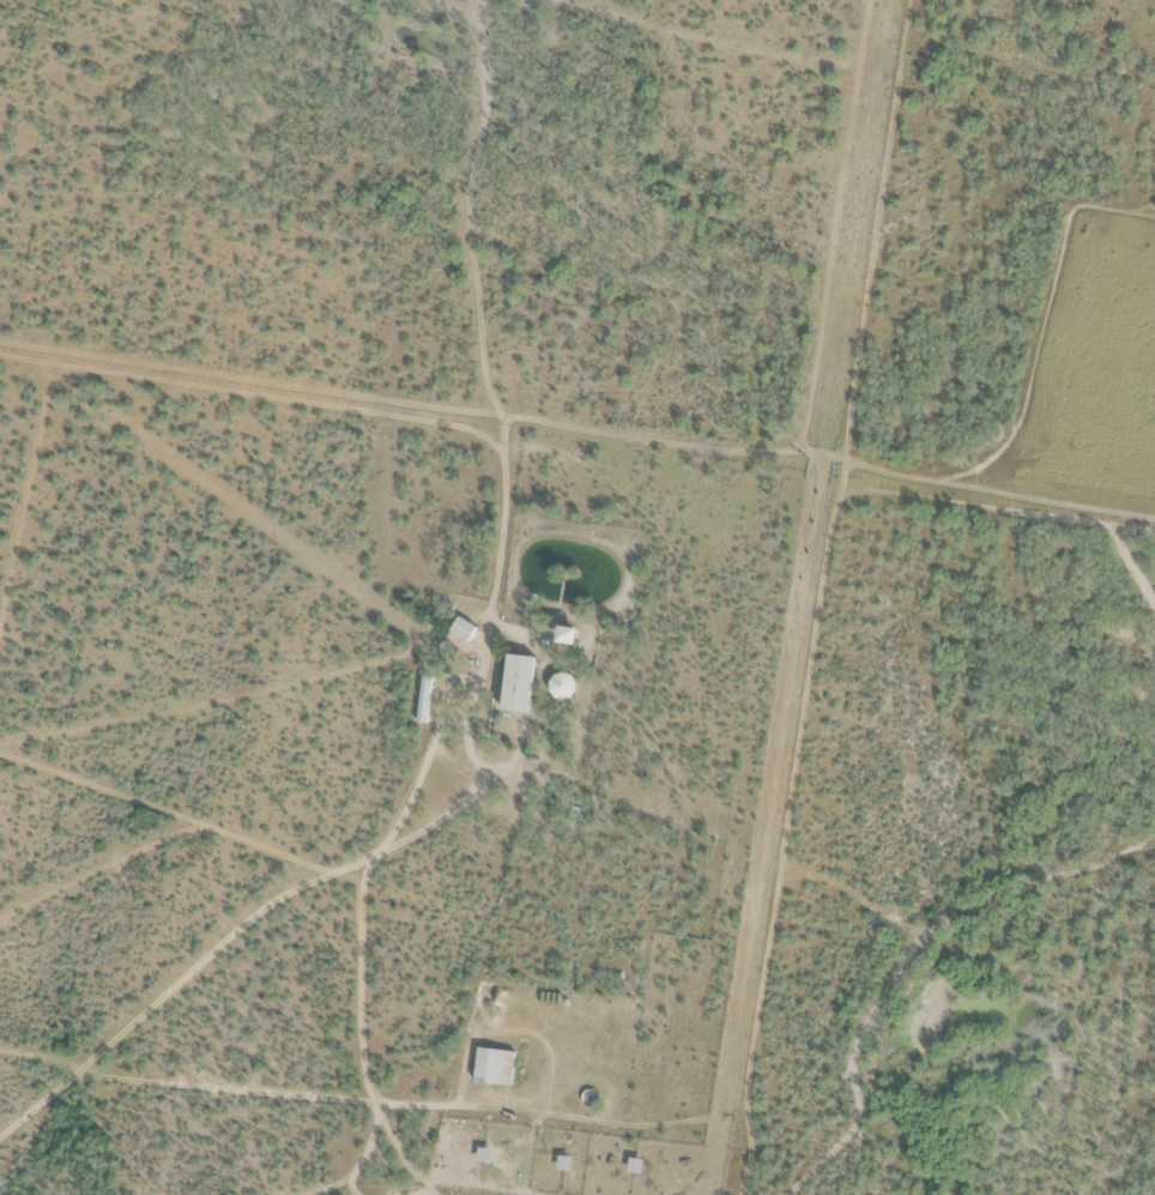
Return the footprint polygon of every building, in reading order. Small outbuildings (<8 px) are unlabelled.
[(449,631),(467,642),(476,628),(458,617),(449,631)] [(574,644),(577,630),(558,626),(556,641),(574,644)] [(534,657),(507,654),(501,709),(528,712),(534,657)] [(555,672),(547,694),(568,702),(576,680),(555,672)] [(430,677),(418,676),(413,721),(425,723),(430,677)] [(515,1052),(477,1048),(473,1082),(511,1086),(515,1052)]
